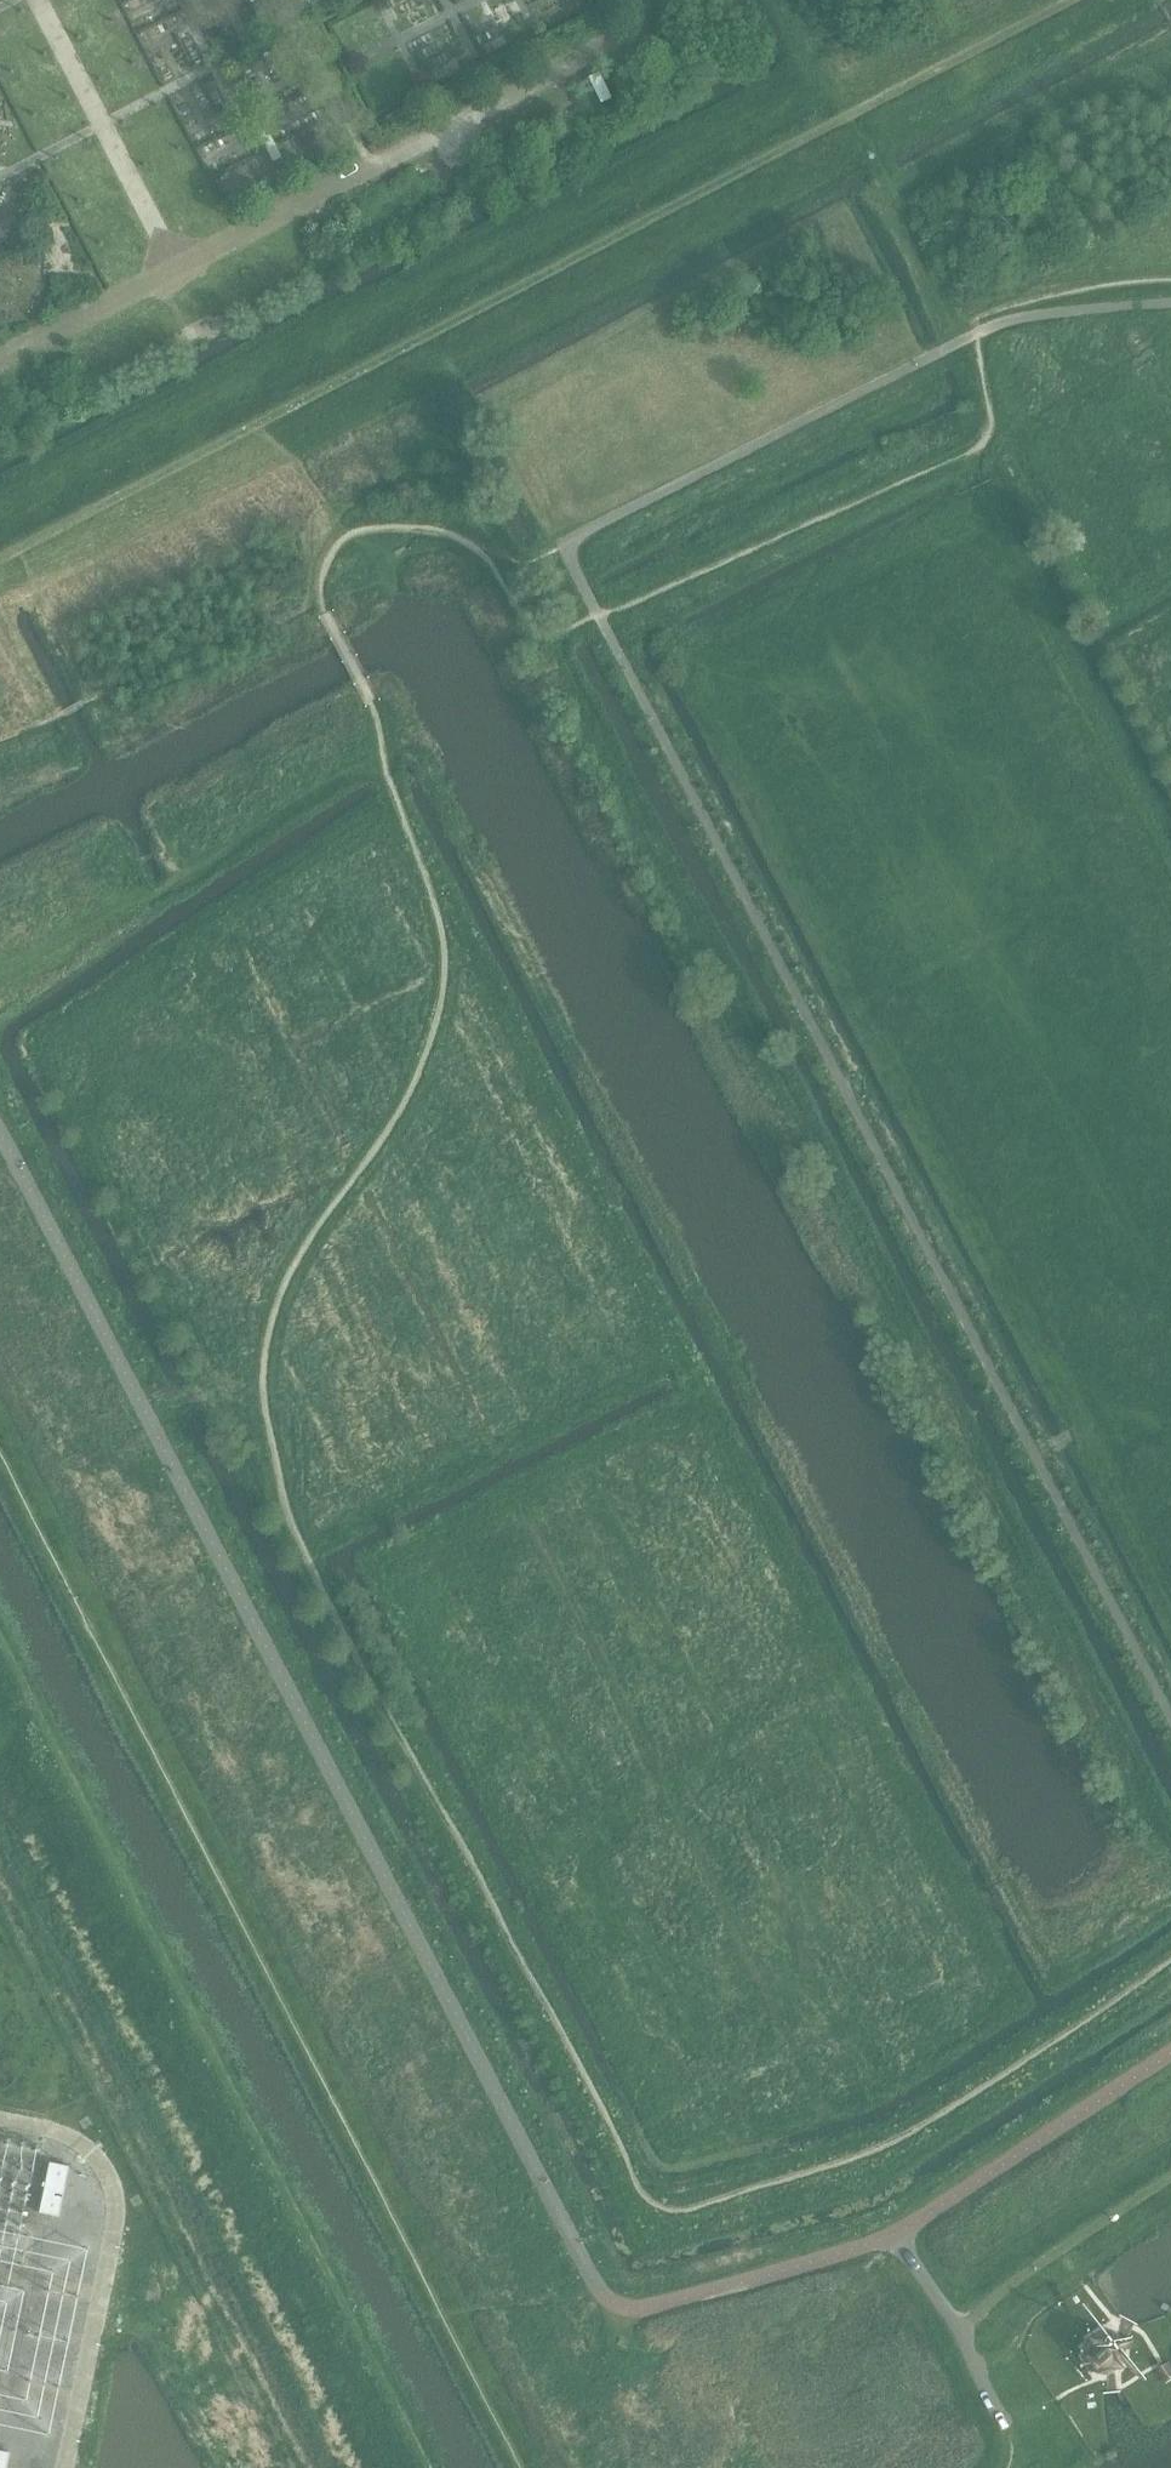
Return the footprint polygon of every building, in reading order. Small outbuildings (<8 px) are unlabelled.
[(328,205),(315,212),(322,227),(336,220),(328,205)] [(49,2163),(39,2212),(58,2217),(68,2167),(52,2163),(49,2163)] [(1093,2370),(1105,2373),(1108,2373),(1110,2372),(1109,2373),(1111,2373),(1115,2374),(1116,2368),(1122,2365),(1125,2349),(1120,2340),(1117,2335),(1101,2332),(1088,2341),(1084,2356),(1093,2370)] [(1157,2369),(1167,2384),(1170,2381),(1170,2367),(1168,2363),(1164,2365),(1157,2369)] [(8,2453),(0,2451),(0,2467),(5,2467),(8,2453)]
